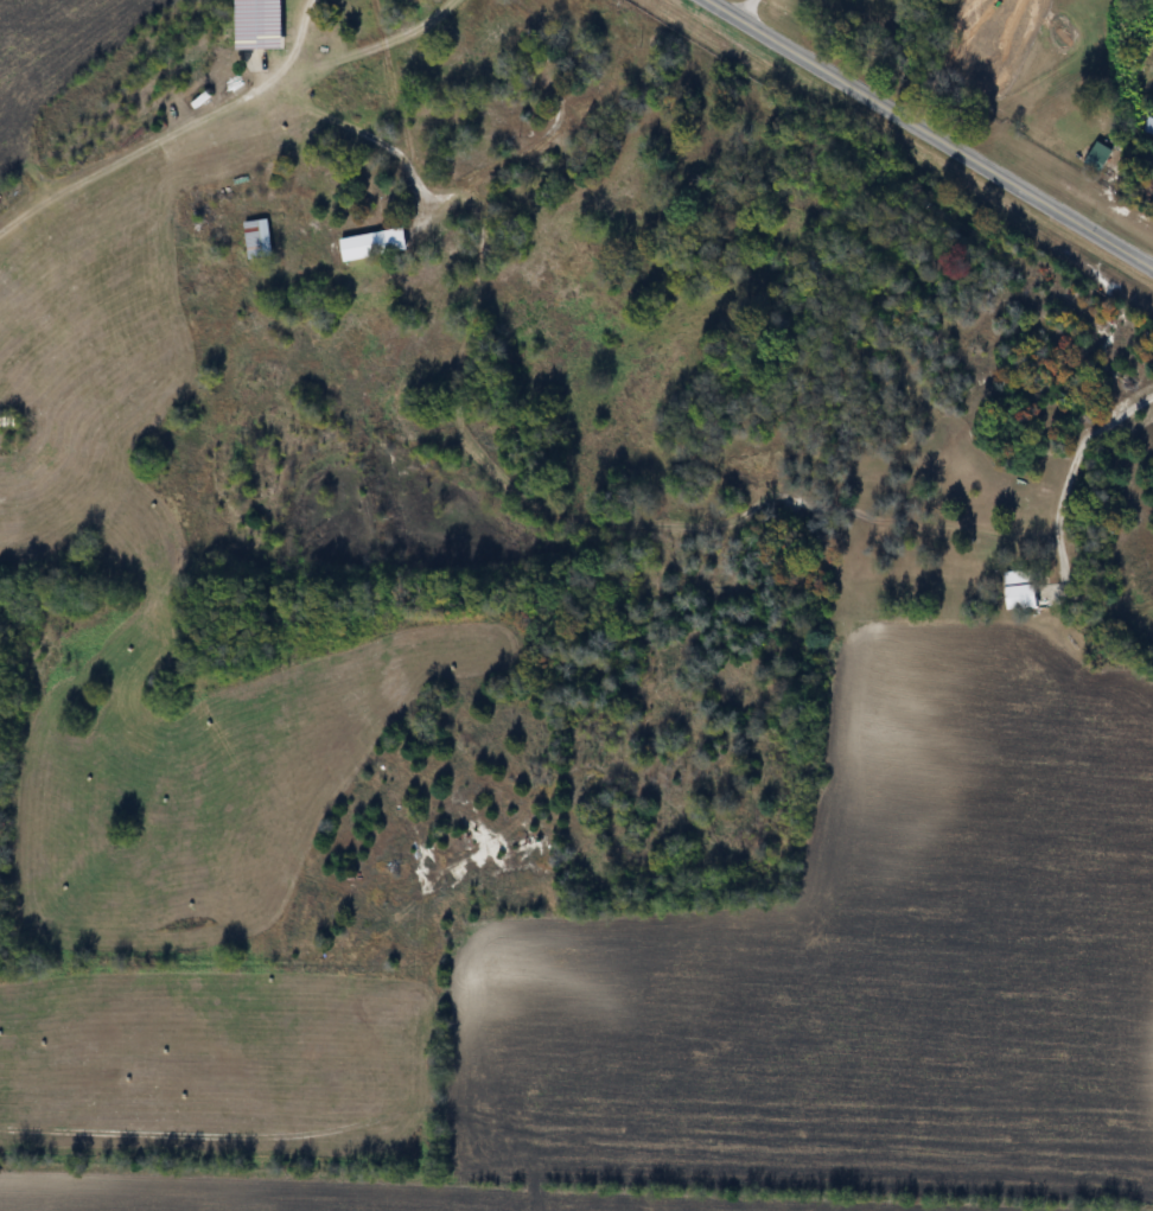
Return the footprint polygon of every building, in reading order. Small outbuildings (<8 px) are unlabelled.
[(239,53),(245,53),(246,70),(264,70),(264,51),(287,51),(286,0),(238,0),(239,53)] [(1152,136),(1152,119),(1148,118),(1144,133),(1152,136)] [(249,261),(275,258),(270,220),(245,223),(249,261)] [(342,240),(346,263),(412,252),(408,229),(342,240)] [(0,418),(0,428),(18,428),(18,418),(0,418)] [(1042,607),(1036,570),(1006,574),(1012,611),(1042,607)]
